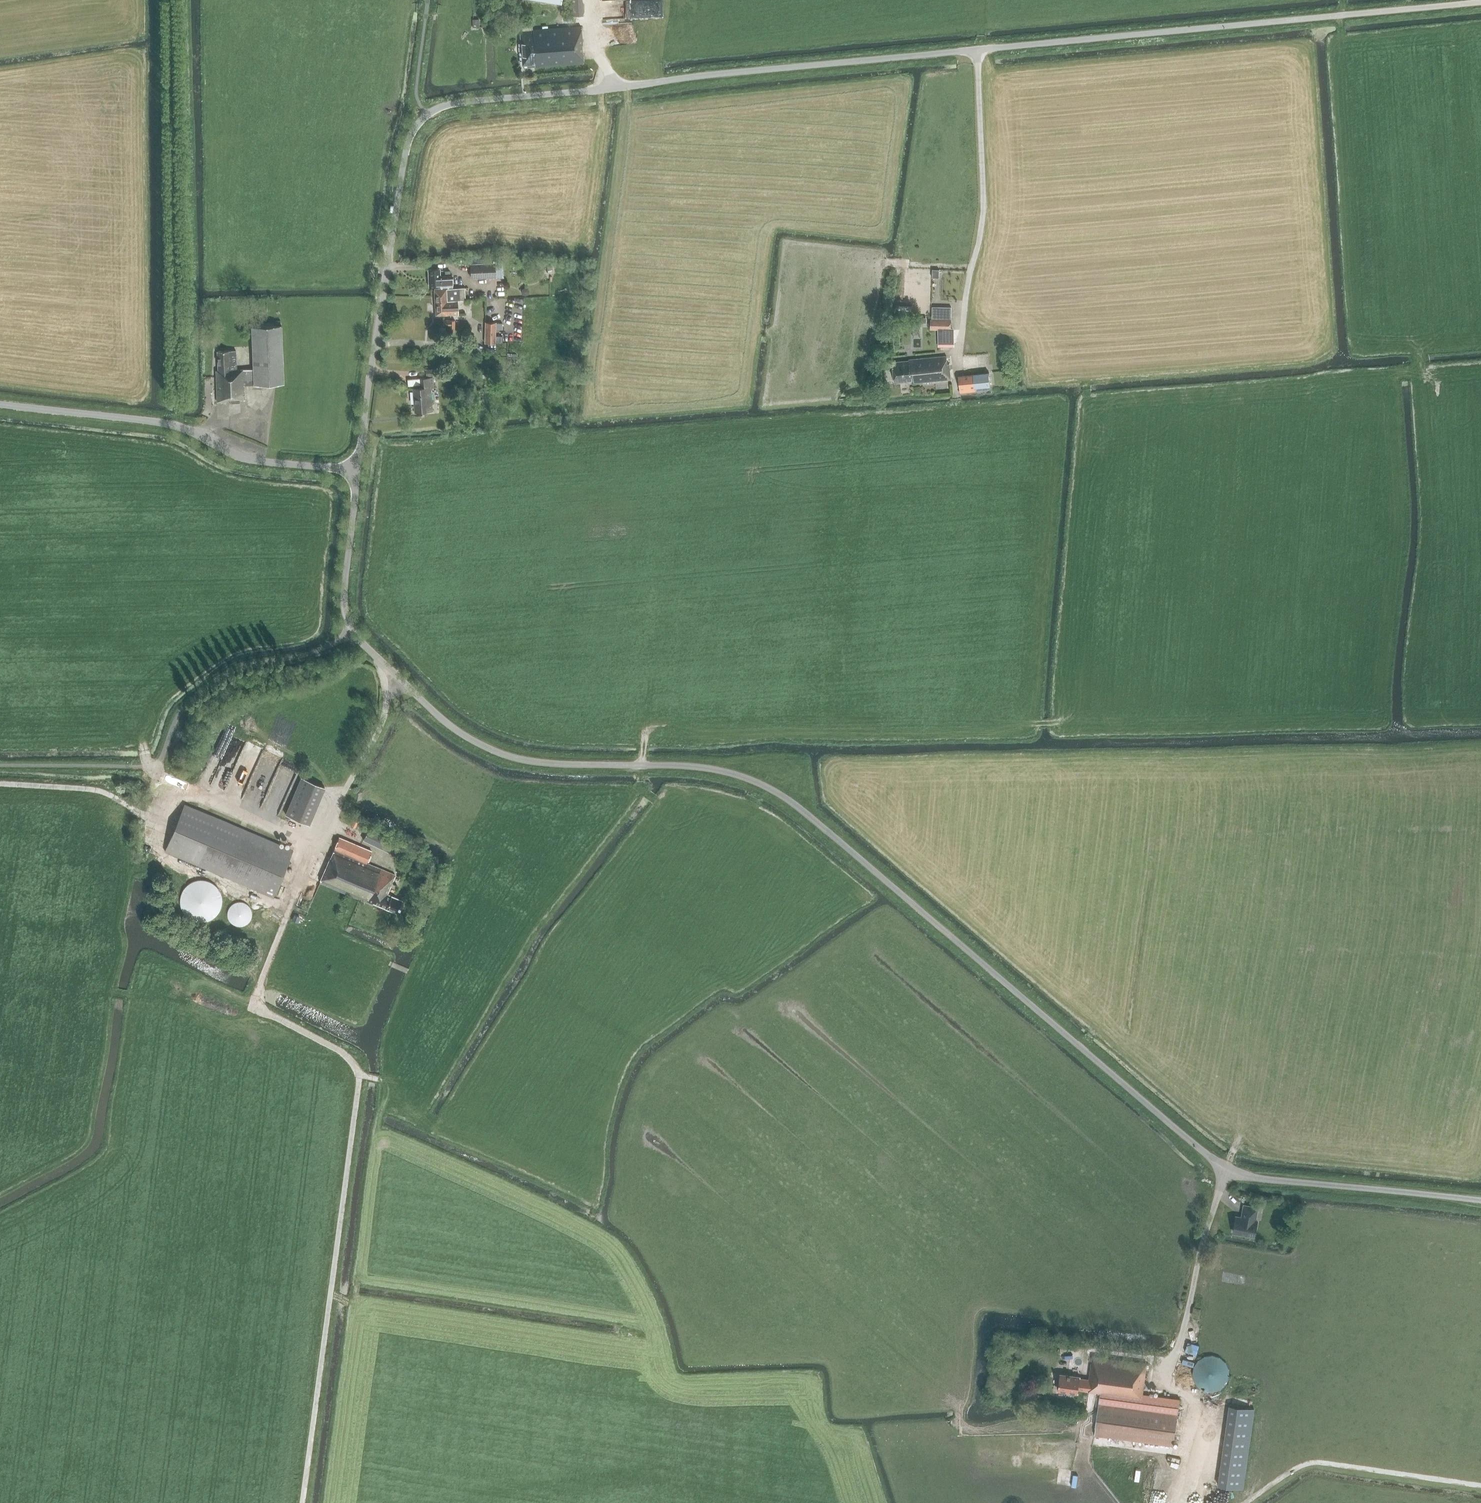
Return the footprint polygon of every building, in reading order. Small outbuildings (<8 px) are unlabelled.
[(583,0),(570,0),(570,13),(583,13),(583,0)] [(583,62),(583,53),(581,26),(532,29),(532,21),(520,22),(520,31),(520,33),(521,47),(520,47),(520,51),(521,51),(522,65),(527,64),(527,66),(583,62)] [(493,263),(493,256),(483,257),(483,263),(470,263),(470,279),(495,277),(494,262),(493,263)] [(429,287),(442,286),(452,286),(452,275),(440,276),(440,269),(428,269),(429,287)] [(465,288),(445,289),(446,302),(458,301),(457,301),(465,300),(465,288)] [(446,302),(445,289),(434,289),(435,315),(458,314),(458,301),(446,302)] [(932,306),(931,320),(951,320),(951,307),(932,306)] [(244,385),(284,383),(281,325),(280,325),(280,320),(275,320),(275,325),(251,326),(253,369),(236,370),(236,350),(217,351),(218,368),(216,368),(217,402),(229,401),(229,402),(240,402),(239,400),(244,400),(244,385)] [(455,332),(455,320),(442,320),(442,326),(449,326),(449,332),(455,332)] [(930,320),(930,330),(938,330),(950,331),(951,320),(931,320),(930,320)] [(502,323),(485,322),(484,343),(501,344),(501,336),(495,336),(496,330),(502,330),(502,323)] [(914,382),(950,379),(949,363),(947,364),(946,356),(910,359),(910,361),(903,362),(903,361),(895,362),(893,363),(895,382),(914,380),(914,382)] [(435,368),(425,369),(426,376),(436,376),(435,368)] [(988,385),(989,385),(988,373),(958,376),(960,392),(989,389),(988,385)] [(430,387),(433,387),(432,377),(420,378),(420,387),(412,388),(414,412),(432,410),(430,387)] [(348,667),(361,673),(365,665),(352,659),(348,667)] [(301,777),(286,815),(308,824),(324,787),(301,777)] [(273,897),(293,850),(184,804),(165,851),(273,897)] [(373,903),(386,909),(396,913),(402,901),(386,894),(395,875),(366,863),(371,851),(339,837),(321,879),(319,878),(318,881),(320,882),(372,905),(373,903)] [(209,920),(211,919),(212,918),(213,918),(214,917),(215,916),(217,915),(218,913),(218,912),(219,911),(220,910),(220,909),(221,907),(221,905),(222,904),(222,903),(222,901),(222,900),(222,899),(222,897),(221,895),(221,894),(220,893),(220,891),(219,890),(218,889),(218,888),(216,886),(215,885),(214,884),(213,884),(212,883),(211,882),(210,881),(208,881),(206,880),(203,880),(200,880),(197,880),(195,880),(193,881),(192,881),(190,882),(188,884),(187,885),(186,886),(185,887),(184,888),(183,889),(182,891),(182,892),(181,893),(181,894),(180,896),(180,897),(180,899),(180,901),(180,902),(180,904),(180,905),(181,907),(181,908),(182,909),(183,911),(183,912),(185,914),(186,915),(187,917),(189,918),(190,918),(191,919),(192,920),(194,920),(195,921),(197,921),(199,922),(200,922),(202,922),(204,921),(205,921),(208,921),(209,920)] [(250,914),(251,910),(250,907),(249,904),(247,902),(245,901),(243,900),(241,899),(239,899),(235,900),(233,901),(232,903),(230,905),(230,907),(229,911),(230,914),(232,917),(234,919),(236,920),(240,921),(243,921),(245,920),(248,917),(249,916),(250,914)] [(1257,1221),(1255,1220),(1257,1208),(1244,1205),(1242,1214),(1243,1214),(1242,1218),(1236,1217),(1233,1231),(1254,1235),(1257,1221)] [(1199,1389),(1207,1393),(1215,1393),(1223,1390),(1228,1383),(1230,1374),(1228,1366),(1223,1359),(1215,1355),(1206,1355),(1199,1359),(1193,1366),(1192,1374),(1194,1383),(1199,1389)] [(1142,1394),(1146,1363),(1092,1356),(1089,1380),(1079,1378),(1080,1376),(1060,1373),(1058,1390),(1078,1392),(1078,1389),(1098,1391),(1098,1393),(1099,1394),(1094,1435),(1173,1445),(1179,1399),(1142,1394)] [(1242,1398),(1231,1478),(1256,1481),(1267,1401),(1242,1398)]
